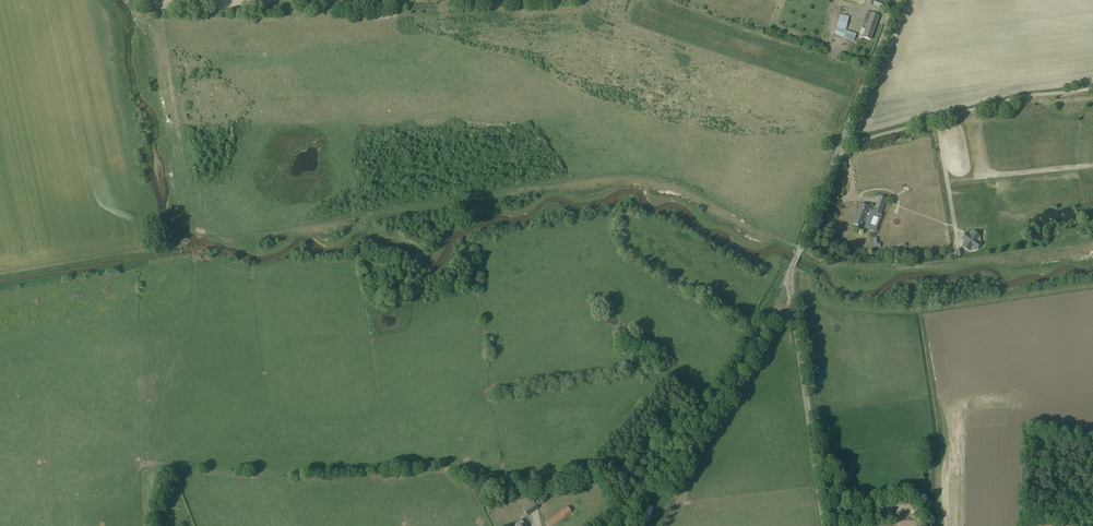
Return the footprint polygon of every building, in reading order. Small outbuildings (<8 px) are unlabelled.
[(870,40),(879,16),(867,11),(861,28),(866,29),(863,37),(870,40)] [(857,34),(845,30),(849,16),(840,14),(837,27),(834,34),(854,41),(857,34)] [(852,224),(862,227),(876,232),(882,214),(881,214),(886,199),(879,196),(874,210),(869,208),(870,207),(861,204),(859,208),(855,218),(854,218),(852,224)] [(965,240),(963,242),(964,246),(963,246),(964,247),(964,246),(969,250),(970,250),(976,249),(976,248),(977,249),(977,248),(977,247),(973,245),(976,241),(979,244),(980,243),(980,244),(980,243),(981,242),(980,236),(979,236),(979,235),(974,232),(970,233),(968,235),(965,240)] [(883,500),(883,515),(892,515),(892,500),(883,500)] [(530,507),(533,512),(539,507),(536,502),(530,507)] [(572,512),(568,506),(546,521),(549,525),(551,525),(572,512)]
